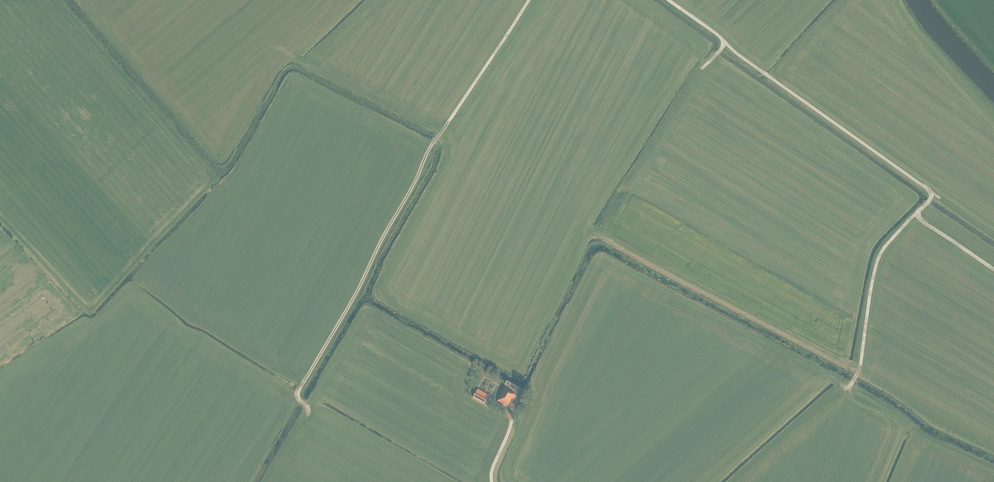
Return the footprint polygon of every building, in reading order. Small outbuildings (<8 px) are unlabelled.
[(504,389),(497,401),(509,408),(516,396),(513,395),(514,394),(504,389)] [(476,393),(473,398),(485,404),(488,399),(476,393)]
